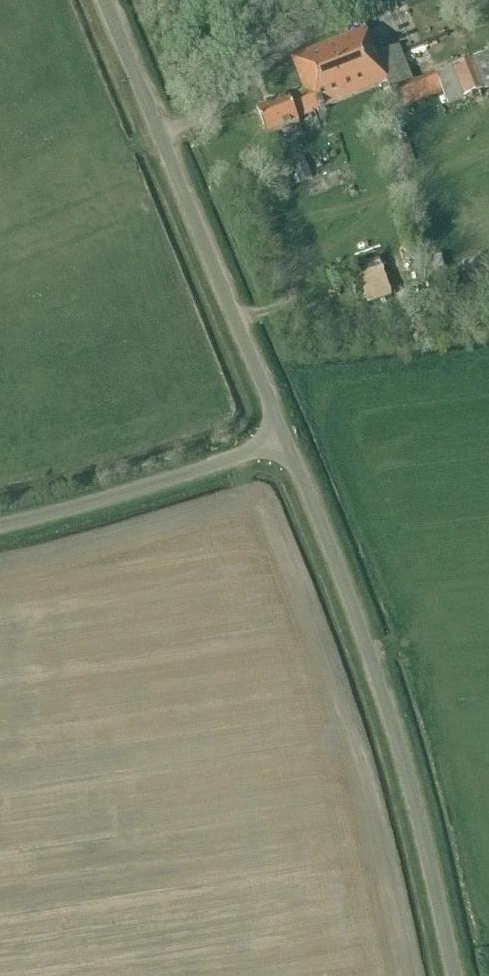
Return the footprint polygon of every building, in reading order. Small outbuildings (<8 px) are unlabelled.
[(366,29),(292,59),(305,92),(289,98),(289,97),(257,110),(268,136),(299,123),(297,117),(313,111),(313,112),(387,83),(398,109),(442,92),(448,105),(465,98),(488,88),(487,84),(488,83),(488,51),(414,81),(399,44),(376,53),(366,29)] [(293,161),(303,181),(316,175),(306,155),(293,161)] [(384,257),(358,265),(371,305),(397,297),(384,257)]
